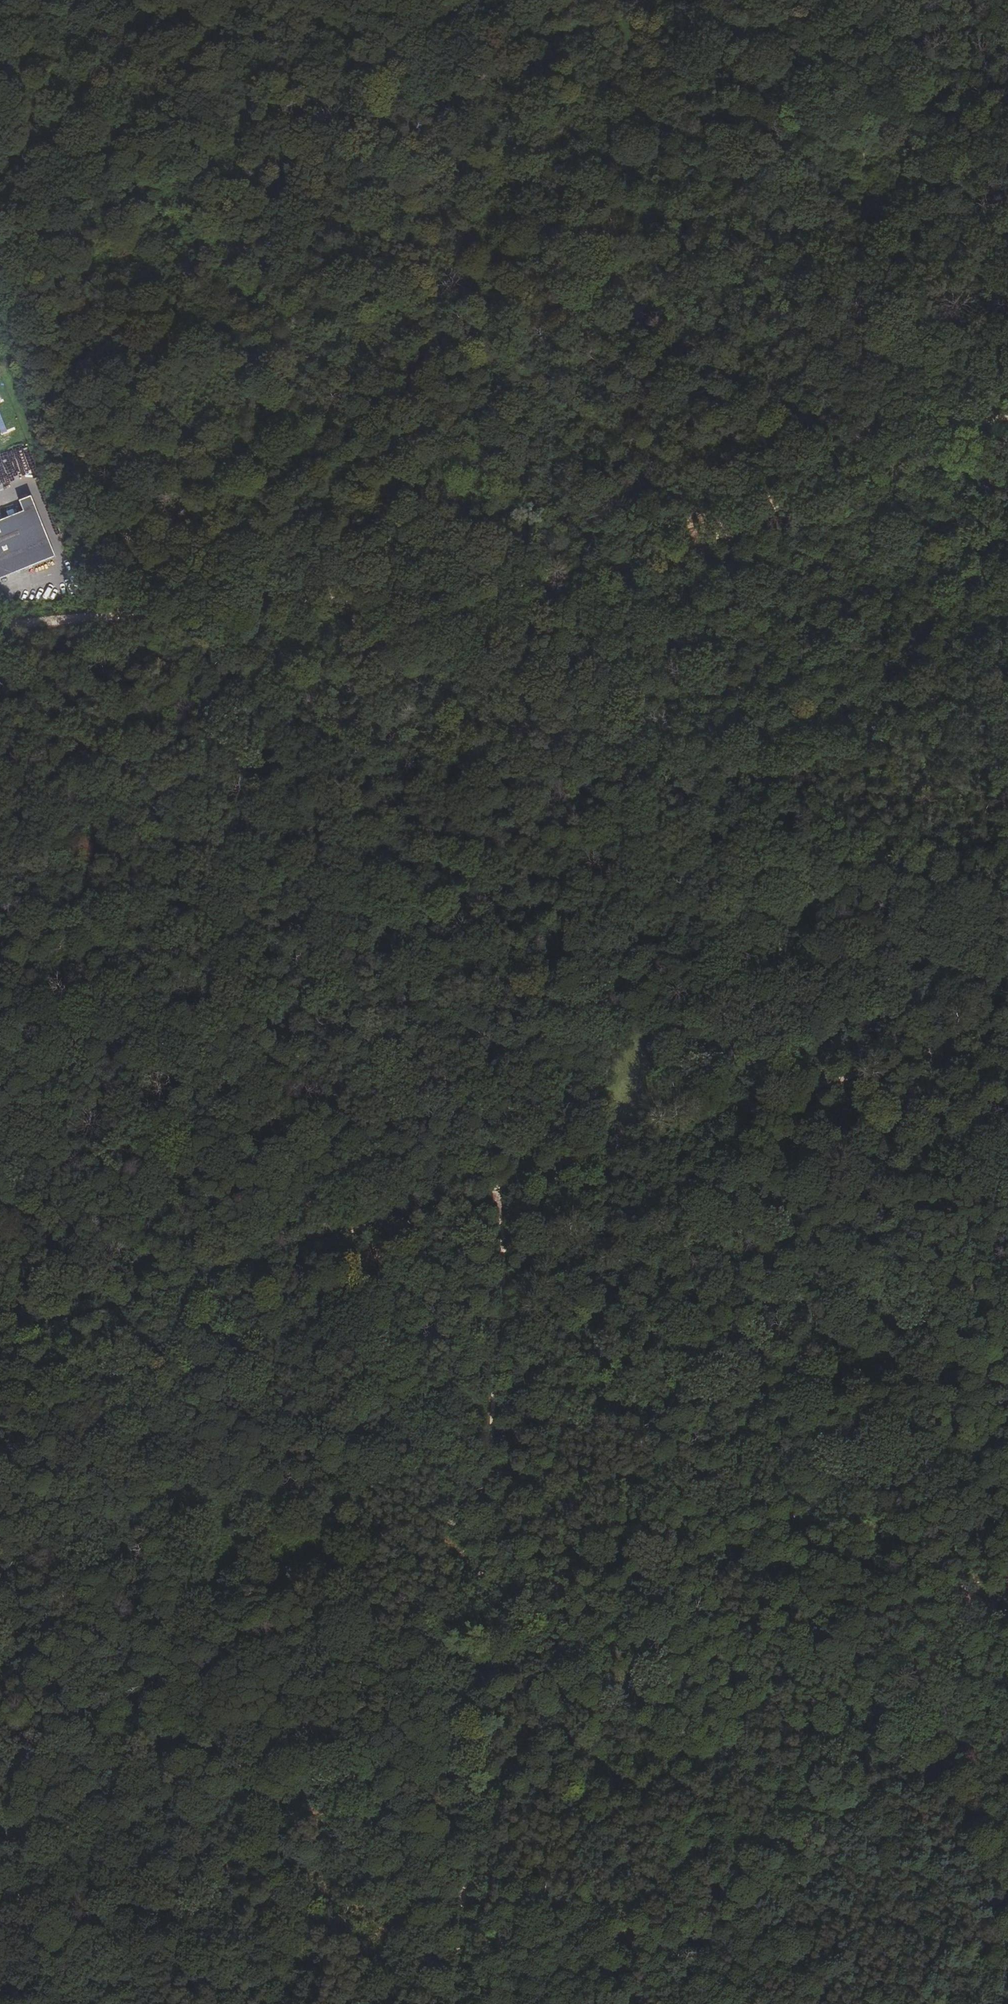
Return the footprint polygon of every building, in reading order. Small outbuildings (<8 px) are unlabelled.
[(24,508),(0,518),(0,579),(55,557),(31,492),(19,497),(24,508)]
